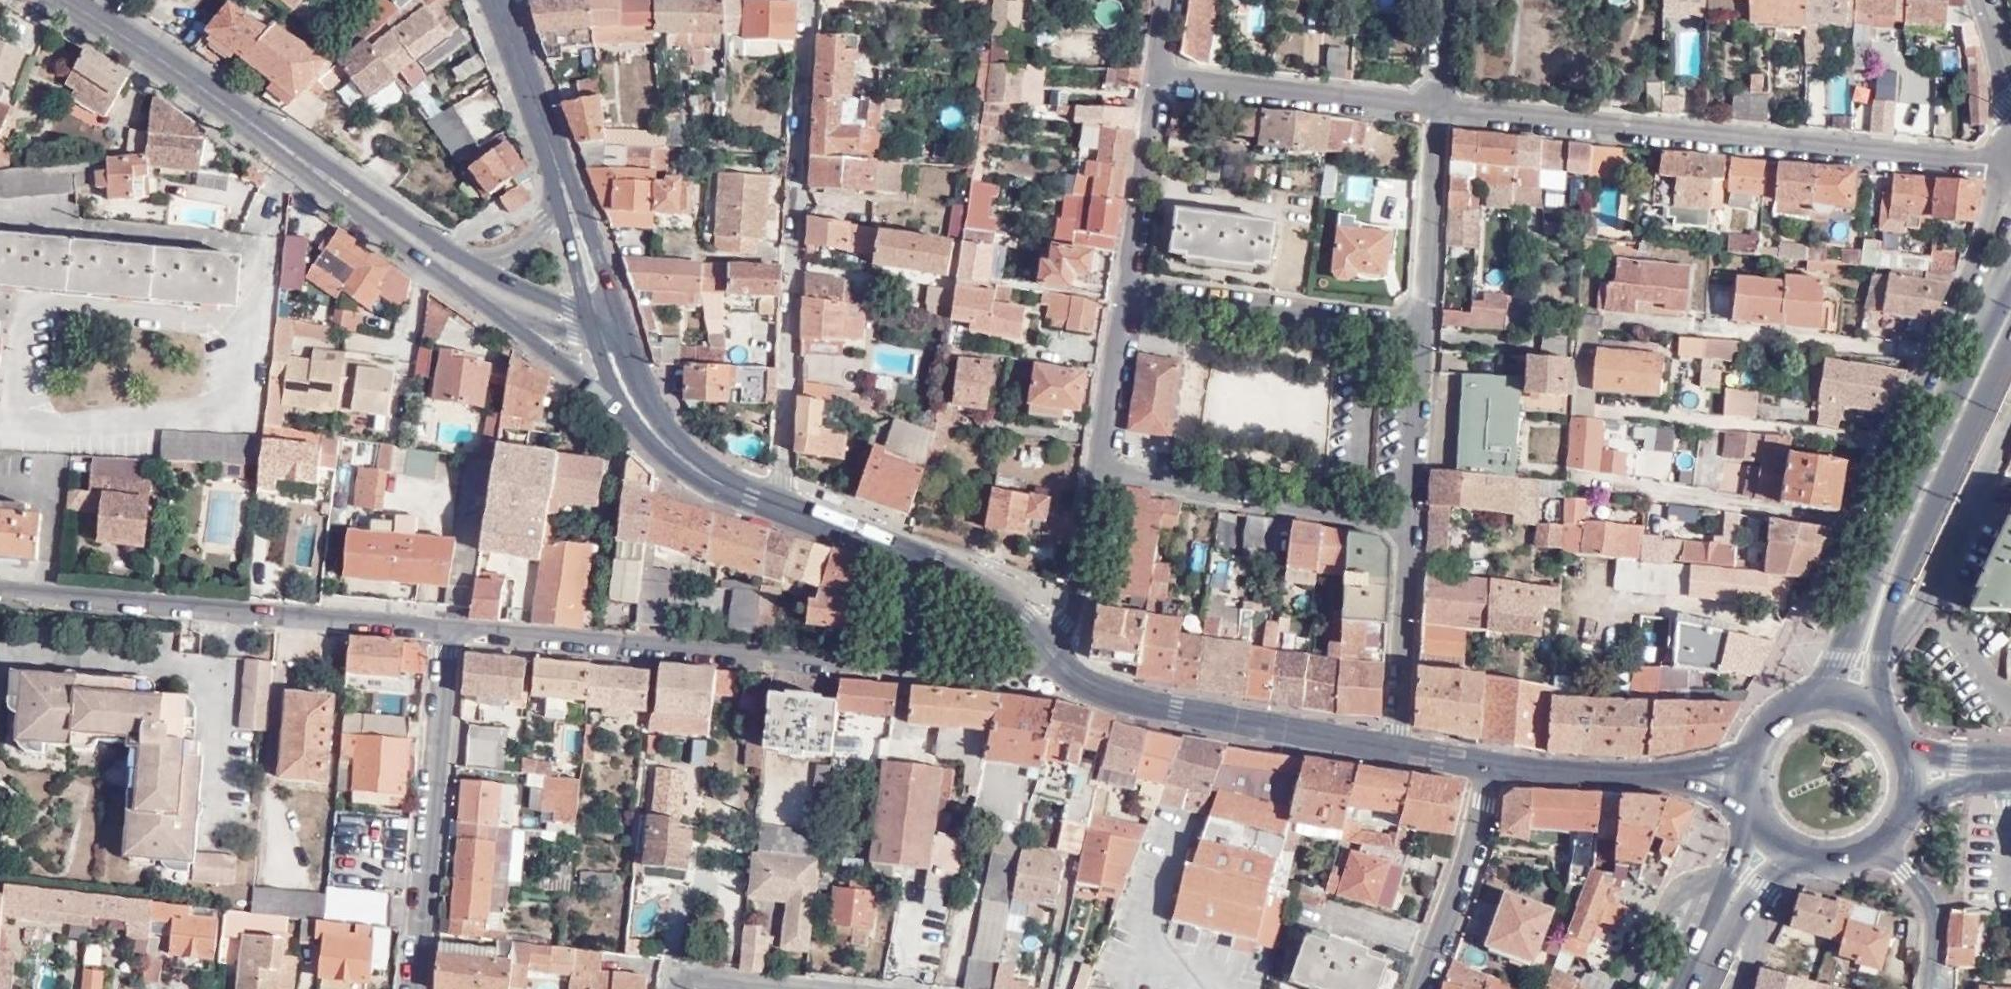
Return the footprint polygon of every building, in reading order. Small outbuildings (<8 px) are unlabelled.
[(290,13),(300,0),(274,0),(290,13)] [(415,0),(365,0),(321,38),(344,56),(363,41),(384,25),(415,0)] [(384,25),(412,58),(459,21),(445,2),(447,0),(415,0),(384,25)] [(594,45),(594,41),(588,0),(527,0),(540,38),(548,59),(562,56),(560,48),(594,45)] [(597,41),(591,0),(588,0),(594,41),(597,41)] [(597,41),(620,40),(620,33),(653,34),(653,31),(656,31),(650,0),(591,0),(597,41)] [(657,31),(665,31),(724,32),(724,0),(655,0),(657,31)] [(762,0),(724,0),(724,32),(743,30),(742,38),(793,40),(795,2),(762,0)] [(820,7),(873,9),(873,0),(821,0),(820,7)] [(993,39),(1015,40),(1015,44),(1032,45),(1037,4),(1022,3),(1022,0),(996,0),(996,1),(993,39)] [(1147,15),(1149,0),(1132,0),(1130,13),(1147,15)] [(1180,54),(1198,62),(1219,65),(1222,38),(1208,36),(1213,0),(1188,0),(1180,54)] [(1706,0),(1663,0),(1663,16),(1706,17),(1706,13),(1706,0)] [(1706,13),(1750,14),(1750,0),(1706,0),(1706,13)] [(1750,14),(1750,21),(1804,25),(1805,0),(1750,0),(1750,14)] [(1804,25),(1804,57),(1816,58),(1817,22),(1850,25),(1852,12),(1852,0),(1805,0),(1804,25)] [(1852,12),(1902,15),(1903,0),(1852,0),(1852,12)] [(1902,15),(1902,20),(1942,23),(1943,6),(1957,7),(1961,4),(1959,0),(1903,0),(1902,15)] [(228,2),(193,47),(202,52),(216,36),(245,58),(267,31),(228,2)] [(1902,15),(1852,12),(1850,25),(1850,40),(1866,41),(1866,28),(1890,29),(1890,19),(1902,20),(1902,15)] [(1976,41),(1967,18),(1957,22),(1958,44),(1961,59),(1965,84),(1966,106),(1965,123),(1984,124),(1986,108),(1985,79),(1976,41)] [(843,20),(842,36),(860,37),(860,21),(843,20)] [(384,25),(363,41),(391,75),(412,58),(384,25)] [(267,31),(245,58),(272,79),(261,94),(281,108),(293,97),(327,69),(271,26),(267,31)] [(725,52),(792,56),(793,40),(742,38),(743,30),(724,32),(725,48),(725,52)] [(724,32),(665,31),(666,48),(692,48),(703,47),(725,48),(724,32)] [(620,40),(654,42),(653,34),(620,33),(620,40)] [(808,186),(811,187),(812,155),(816,97),(819,35),(817,34),(808,186)] [(842,36),(819,35),(816,97),(841,98),(850,98),(851,73),(858,73),(860,47),(880,48),(880,37),(860,37),(842,36)] [(1866,41),(1850,40),(1850,68),(1866,69),(1866,41)] [(11,82),(24,50),(0,41),(0,78),(11,82)] [(363,41),(344,56),(338,61),(366,96),(391,75),(363,41)] [(703,47),(692,48),(692,56),(693,64),(702,64),(703,47)] [(1327,77),(1349,80),(1351,68),(1345,68),(1347,49),(1329,47),(1327,77)] [(128,78),(84,48),(65,82),(75,88),(70,97),(104,117),(128,78)] [(1939,51),(1942,69),(1957,66),(1954,48),(1939,51)] [(1104,53),(1103,70),(1105,70),(1138,71),(1141,53),(1104,53)] [(332,65),(327,69),(293,97),(303,108),(316,97),(326,88),(328,91),(342,79),(332,65)] [(1045,67),(995,65),(989,102),(1014,104),(1042,105),(1045,67)] [(1068,68),(1045,67),(1042,105),(1056,107),(1065,107),(1068,68)] [(1116,88),(1135,90),(1138,71),(1105,70),(1104,85),(1115,86),(1116,88)] [(1662,93),(1662,70),(1646,70),(1646,109),(1662,111),(1662,93)] [(1893,132),(1894,71),(1872,71),(1871,131),(1893,132)] [(1761,74),(1749,73),(1749,89),(1748,120),(1766,121),(1766,90),(1761,90),(1761,74)] [(602,94),(600,75),(578,79),(581,98),(602,94)] [(1748,120),(1749,89),(1731,89),(1731,118),(1748,120)] [(152,93),(150,133),(173,134),(175,110),(152,93)] [(1678,93),(1662,93),(1662,111),(1677,112),(1678,93)] [(581,98),(564,101),(578,139),(605,136),(602,96),(602,94),(581,98)] [(303,108),(293,97),(281,108),(308,127),(327,103),(316,97),(303,108)] [(860,159),(861,131),(861,127),(841,126),(841,98),(816,97),(812,155),(860,159)] [(867,132),(869,99),(850,98),(841,98),(841,126),(861,127),(861,131),(867,132)] [(11,106),(0,101),(0,131),(11,106)] [(1120,111),(1132,112),(1133,102),(1121,101),(1120,111)] [(986,102),(985,105),(984,113),(1012,117),(1014,104),(989,102),(986,102)] [(448,105),(427,119),(457,158),(479,143),(448,105)] [(10,118),(15,107),(11,106),(0,131),(0,143),(10,118)] [(1085,126),(1129,132),(1132,112),(1120,111),(1065,107),(1056,107),(1055,116),(1075,118),(1074,124),(1085,126)] [(1363,145),(1366,122),(1240,108),(1236,133),(1260,136),(1259,146),(1340,155),(1342,143),(1363,145)] [(148,159),(148,167),(198,170),(205,130),(175,110),(173,134),(150,133),(148,159)] [(1831,114),(1831,128),(1850,130),(1850,114),(1831,114)] [(9,168),(16,148),(6,144),(16,121),(10,118),(0,143),(0,169),(9,168)] [(1085,126),(1080,162),(1124,168),(1129,132),(1085,126)] [(1453,130),(1445,245),(1474,246),(1477,204),(1475,186),(1476,132),(1453,130)] [(460,162),(489,201),(499,196),(494,189),(505,183),(509,189),(520,181),(524,179),(534,173),(533,171),(506,131),(460,162)] [(131,132),(124,160),(148,159),(150,133),(131,132)] [(1517,136),(1476,132),(1475,186),(1489,187),(1513,190),(1517,136)] [(606,143),(605,136),(578,139),(588,165),(624,168),(625,145),(606,143)] [(1540,139),(1517,136),(1513,190),(1513,199),(1539,203),(1537,185),(1538,167),(1540,139)] [(1568,142),(1540,139),(1538,167),(1566,169),(1568,142)] [(968,156),(978,158),(980,148),(981,141),(971,140),(968,156)] [(1568,142),(1566,169),(1571,170),(1588,171),(1591,144),(1568,142)] [(1588,171),(1588,178),(1617,179),(1620,147),(1591,144),(1588,171)] [(650,169),(652,147),(625,145),(624,168),(650,169)] [(665,147),(663,147),(652,147),(650,169),(655,169),(655,173),(664,173),(665,147)] [(1670,221),(1708,225),(1709,207),(1712,179),(1687,176),(1687,154),(1660,151),(1659,173),(1653,172),(1649,203),(1671,206),(1670,221)] [(1712,179),(1721,179),(1723,158),(1687,154),(1687,176),(1712,179)] [(812,155),(811,187),(897,193),(899,162),(860,159),(812,155)] [(124,160),(106,162),(107,174),(97,175),(97,190),(108,190),(109,204),(145,202),(144,177),(148,177),(148,167),(148,159),(124,160)] [(1763,192),(1765,162),(1729,159),(1726,189),(1732,189),(1730,204),(1749,206),(1750,191),(1763,192)] [(1073,178),(1070,196),(1078,196),(1119,202),(1124,168),(1080,162),(1078,179),(1073,178)] [(1772,215),(1808,219),(1813,167),(1765,162),(1763,192),(1762,199),(1773,199),(1772,215)] [(72,193),(72,163),(9,168),(0,169),(0,199),(72,193)] [(72,163),(72,193),(72,206),(83,206),(88,206),(87,163),(72,163)] [(1217,177),(1218,165),(1205,163),(1204,176),(1217,177)] [(654,181),(655,173),(655,169),(650,169),(624,168),(588,165),(594,179),(604,206),(653,209),(654,181)] [(252,191),(257,192),(263,190),(264,188),(262,184),(265,179),(250,167),(239,179),(253,183),(251,188),(252,191)] [(1849,208),(1853,171),(1813,167),(1808,219),(1828,221),(1829,205),(1849,208)] [(214,172),(198,170),(196,188),(226,192),(228,175),(214,172)] [(1568,202),(1585,204),(1588,178),(1588,171),(1571,170),(1568,202)] [(1338,202),(1340,173),(1329,172),(1327,201),(1338,202)] [(719,174),(712,250),(752,253),(752,239),(762,239),(764,219),(770,220),(770,206),(766,206),(769,177),(719,174)] [(1919,215),(1931,216),(1935,179),(1892,175),(1891,193),(1881,192),(1878,218),(1906,220),(1906,226),(1917,227),(1919,215)] [(667,182),(654,181),(653,209),(690,211),(692,182),(682,182),(682,177),(667,176),(667,182)] [(480,198),(467,178),(459,184),(472,204),(480,198)] [(1712,179),(1709,207),(1719,208),(1721,179),(1712,179)] [(1931,216),(1973,221),(1979,184),(1935,179),(1931,216)] [(504,192),(514,207),(531,197),(520,181),(509,189),(504,192)] [(969,209),(965,231),(974,233),(981,183),(973,182),(969,209)] [(1513,190),(1489,187),(1488,210),(1512,212),(1513,199),(1513,190)] [(504,192),(499,196),(509,211),(514,207),(504,192)] [(1064,194),(1056,245),(1070,247),(1078,196),(1070,196),(1064,194)] [(1070,247),(1111,253),(1116,221),(1119,202),(1078,196),(1070,247)] [(809,206),(809,215),(838,221),(839,211),(809,206)] [(954,243),(960,244),(963,245),(965,231),(969,209),(961,207),(954,243)] [(1268,265),(1275,222),(1175,209),(1169,250),(1185,253),(1184,258),(1252,268),(1252,262),(1268,265)] [(809,215),(807,258),(816,259),(818,246),(878,257),(876,265),(947,279),(948,276),(954,277),(960,244),(954,243),(953,247),(848,227),(848,223),(838,221),(809,215)] [(1905,233),(1906,226),(1906,220),(1878,218),(1877,230),(1905,233)] [(374,252),(339,228),(315,264),(346,284),(359,265),(363,268),(374,252)] [(1583,229),(1582,237),(1596,239),(1596,230),(1583,229)] [(965,231),(963,245),(957,280),(984,285),(992,235),(974,233),(965,231)] [(1382,276),(1386,236),(1332,231),(1328,273),(1331,277),(1347,278),(1350,277),(1350,273),(1382,276)] [(0,236),(0,284),(23,287),(108,295),(184,303),(234,308),(239,260),(205,256),(206,250),(193,249),(193,256),(121,247),(121,242),(109,240),(109,247),(37,239),(38,234),(26,232),(26,239),(0,236)] [(1900,246),(1900,233),(1878,233),(1878,246),(1900,246)] [(306,237),(285,235),(279,288),(300,291),(306,237)] [(1510,235),(1510,249),(1523,250),(1524,235),(1510,235)] [(1727,235),(1725,252),(1757,255),(1758,246),(1758,238),(1747,236),(1727,235)] [(1804,260),(1805,246),(1778,242),(1777,248),(1777,257),(1804,260)] [(1858,265),(1874,267),(1927,272),(1928,257),(1876,252),(1877,245),(1861,243),(1860,251),(1858,265)] [(1758,246),(1757,255),(1777,257),(1777,248),(1758,246)] [(1804,260),(1823,261),(1824,249),(1805,246),(1804,260)] [(1089,260),(1091,254),(1045,248),(1039,286),(1084,293),(1086,280),(1091,280),(1094,278),(1097,263),(1094,261),(1089,260)] [(1837,263),(1858,265),(1860,251),(1839,250),(1837,263)] [(1927,272),(1951,274),(1953,253),(1928,250),(1928,257),(1927,272)] [(411,278),(374,252),(363,268),(359,265),(346,284),(342,290),(368,308),(380,292),(381,290),(377,287),(381,282),(407,300),(408,297),(411,278)] [(700,262),(622,258),(625,267),(631,285),(653,287),(652,303),(702,305),(699,290),(699,289),(700,263),(700,262)] [(1689,267),(1615,260),(1613,283),(1605,283),(1603,312),(1632,315),(1634,302),(1663,305),(1663,310),(1685,313),(1689,267)] [(778,294),(780,268),(700,263),(699,289),(699,290),(722,291),(758,294),(758,313),(772,313),(773,295),(778,294)] [(346,284),(315,264),(306,276),(338,296),(342,290),(346,284)] [(1869,306),(1900,312),(1931,317),(1952,274),(1951,274),(1927,272),(1874,267),(1869,306)] [(860,307),(890,313),(891,297),(847,291),(848,281),(806,275),(805,297),(860,307)] [(1783,281),(1734,276),(1730,321),(1819,329),(1823,280),(1783,275),(1783,281)] [(952,307),(950,319),(970,322),(969,331),(1019,339),(1024,311),(1001,307),(991,305),(994,286),(984,285),(957,280),(956,286),(952,307)] [(381,290),(380,292),(402,308),(407,300),(381,282),(377,287),(381,290)] [(926,282),(925,303),(952,307),(956,286),(926,282)] [(991,305),(1001,307),(1003,287),(994,286),(991,305)] [(721,319),(722,291),(699,290),(702,305),(702,311),(706,333),(722,333),(721,319)] [(1088,335),(1093,302),(1045,294),(1043,308),(1049,309),(1047,323),(1066,326),(1065,332),(1088,335)] [(1440,311),(1439,324),(1504,329),(1505,310),(1506,297),(1487,296),(1486,310),(1471,309),(1470,312),(1440,311)] [(1471,303),(1471,309),(1486,310),(1487,296),(1481,296),(1481,303),(1471,303)] [(802,338),(840,341),(840,335),(860,336),(860,307),(805,297),(802,338)] [(453,316),(427,298),(423,318),(442,332),(453,316)] [(924,317),(950,320),(950,319),(952,307),(925,303),(924,317)] [(360,313),(335,308),(331,326),(358,331),(360,313)] [(1505,310),(1504,329),(1524,330),(1525,311),(1509,310),(1505,310)] [(1576,312),(1574,326),(1600,329),(1602,315),(1576,312)] [(276,317),(264,423),(279,426),(281,404),(338,412),(340,390),(343,367),(312,361),(288,357),(291,335),(293,319),(276,317)] [(329,326),(293,319),(291,335),(326,341),(329,326)] [(710,365),(724,365),(724,347),(722,333),(706,333),(707,346),(710,365)] [(1542,335),(1539,356),(1564,358),(1565,337),(1542,335)] [(693,347),(679,346),(679,338),(661,337),(660,362),(684,363),(710,365),(707,346),(693,346),(693,347)] [(1702,340),(1677,337),(1676,354),(1701,356),(1702,340)] [(802,338),(802,354),(840,354),(840,341),(802,338)] [(1702,340),(1701,356),(1728,359),(1730,343),(1702,340)] [(477,359),(478,355),(432,347),(427,377),(436,379),(433,398),(484,406),(492,362),(477,359)] [(344,358),(345,354),(315,349),(312,361),(343,367),(344,358)] [(1660,358),(1592,350),(1588,391),(1656,397),(1660,358)] [(952,404),(952,408),(983,412),(990,367),(966,362),(967,354),(945,351),(943,359),(959,361),(952,404)] [(966,362),(990,367),(991,357),(967,354),(966,362)] [(1130,416),(1169,423),(1179,360),(1141,355),(1130,416)] [(1565,394),(1568,358),(1564,358),(1539,356),(1527,355),(1525,390),(1565,394)] [(343,367),(340,390),(356,392),(355,408),(390,413),(396,370),(360,365),(361,360),(344,358),(343,367)] [(1842,368),(1902,375),(1904,372),(1822,358),(1815,399),(1835,402),(1842,368)] [(685,399),(726,401),(726,386),(741,387),(740,402),(773,404),(775,368),(724,365),(710,365),(684,363),(682,399),(685,399)] [(1086,371),(1093,372),(1095,364),(1088,363),(1086,371)] [(548,373),(509,365),(501,415),(542,421),(548,373)] [(1029,404),(1057,408),(1076,411),(1082,375),(1035,368),(1028,404),(1029,404)] [(1839,403),(1885,410),(1902,375),(1842,368),(1835,402),(1839,403)] [(1509,477),(1513,477),(1518,417),(1525,418),(1525,411),(1518,411),(1521,375),(1462,372),(1462,375),(1515,378),(1509,477)] [(1515,378),(1462,375),(1455,471),(1509,477),(1515,378)] [(820,400),(846,405),(849,392),(805,383),(802,396),(820,400)] [(1752,392),(1722,388),(1719,415),(1749,418),(1752,392)] [(1565,394),(1525,390),(1523,408),(1564,410),(1565,394)] [(800,395),(796,453),(814,453),(814,455),(844,459),(848,430),(816,426),(820,400),(802,396),(800,395)] [(856,408),(875,411),(877,400),(858,397),(856,408)] [(934,423),(944,424),(949,425),(952,408),(952,404),(938,401),(934,423)] [(1836,426),(1839,404),(1818,401),(1815,423),(1836,426)] [(1055,418),(1057,408),(1029,404),(1027,414),(1055,418)] [(1166,436),(1169,423),(1130,416),(1128,431),(1166,436)] [(1567,417),(1563,465),(1621,475),(1622,472),(1623,453),(1598,451),(1601,428),(1618,430),(1618,422),(1567,417)] [(932,433),(934,423),(919,420),(916,430),(893,425),(885,450),(873,447),(858,497),(901,511),(908,514),(932,433)] [(260,465),(257,493),(278,495),(280,478),(319,483),(319,473),(334,475),(338,435),(279,426),(264,423),(263,437),(260,465)] [(934,475),(944,424),(934,423),(932,433),(931,443),(924,474),(934,475)] [(1672,451),(1674,430),(1643,426),(1641,447),(1672,451)] [(1759,461),(1754,499),(1777,502),(1784,456),(1787,438),(1722,432),(1720,457),(1759,461)] [(247,465),(260,465),(263,437),(160,433),(159,460),(171,461),(195,462),(222,463),(247,465)] [(496,443),(493,461),(479,551),(538,561),(541,537),(542,532),(550,484),(555,453),(496,443)] [(434,478),(438,451),(401,446),(391,444),(387,470),(434,478)] [(602,460),(555,453),(550,484),(542,532),(559,534),(565,501),(596,505),(602,460)] [(1623,453),(1622,472),(1635,473),(1635,455),(1623,453)] [(448,586),(446,606),(470,608),(474,579),(479,551),(493,461),(468,456),(455,541),(416,537),(418,519),(398,517),(395,535),(349,532),(343,577),(448,586)] [(1784,456),(1777,502),(1835,512),(1844,464),(1784,456)] [(80,493),(79,514),(99,516),(97,542),(145,547),(151,485),(143,484),(145,459),(100,457),(98,477),(89,477),(88,494),(80,493)] [(98,477),(100,457),(92,457),(89,477),(98,477)] [(636,604),(648,493),(651,474),(633,458),(627,463),(625,468),(610,600),(636,604)] [(195,462),(171,461),(169,469),(183,470),(183,471),(194,473),(195,462)] [(245,479),(247,465),(222,463),(221,477),(245,479)] [(382,510),(387,470),(360,467),(356,507),(382,510)] [(1514,514),(1516,477),(1513,477),(1509,477),(1455,471),(1430,469),(1425,550),(1431,553),(1446,555),(1450,506),(1514,514)] [(1542,519),(1557,521),(1562,482),(1540,480),(1538,497),(1545,497),(1542,519)] [(1133,496),(1148,498),(1149,490),(1122,486),(1121,494),(1133,496)] [(1043,522),(1049,492),(1035,489),(1034,497),(994,489),(985,529),(1023,538),(1026,519),(1043,522)] [(70,492),(68,513),(79,514),(80,493),(70,492)] [(768,532),(651,493),(648,493),(636,604),(634,622),(661,626),(667,586),(681,587),(682,574),(651,569),(654,545),(762,575),(768,532)] [(1162,501),(1148,498),(1133,496),(1117,592),(1146,597),(1152,563),(1156,537),(1162,501)] [(1635,560),(1638,527),(1582,521),(1584,499),(1562,497),(1560,553),(1615,558),(1635,560)] [(1179,504),(1162,501),(1156,537),(1172,541),(1179,504)] [(36,559),(39,514),(25,512),(25,505),(0,503),(0,556),(36,559)] [(1696,509),(1672,505),(1671,518),(1696,521),(1696,509)] [(1057,552),(1067,552),(1072,514),(1063,513),(1057,552)] [(1261,518),(1245,515),(1242,545),(1258,548),(1261,518)] [(1977,586),(1982,588),(1971,609),(2010,610),(2010,516),(1977,586)] [(1261,518),(1258,548),(1272,550),(1276,521),(1261,518)] [(1770,518),(1769,521),(1825,529),(1813,557),(1802,578),(1804,578),(1829,528),(1770,518)] [(1825,529),(1769,521),(1764,573),(1765,574),(1792,577),(1802,578),(1813,557),(1825,529)] [(1314,563),(1318,528),(1292,524),(1285,568),(1313,573),(1314,563)] [(1557,546),(1558,525),(1535,524),(1534,547),(1557,546)] [(1641,527),(1638,527),(1635,560),(1681,565),(1681,560),(1728,565),(1731,533),(1726,533),(1714,531),(1714,544),(1662,539),(1662,537),(1640,536),(1641,527)] [(1344,567),(1346,533),(1318,528),(1314,563),(1344,567)] [(799,537),(768,532),(762,575),(782,581),(784,576),(814,585),(809,599),(806,623),(846,628),(856,556),(799,537)] [(1380,539),(1346,533),(1344,567),(1341,614),(1340,622),(1351,623),(1384,624),(1388,553),(1380,539)] [(538,561),(528,624),(577,629),(591,545),(541,537),(538,561)] [(1600,574),(1614,576),(1615,560),(1585,557),(1584,565),(1601,567),(1600,574)] [(1681,565),(1635,560),(1615,558),(1615,560),(1614,576),(1613,585),(1638,588),(1638,580),(1683,585),(1683,593),(1688,593),(1688,596),(1763,603),(1765,574),(1764,573),(1746,572),(1731,570),(1681,565)] [(1731,570),(1746,572),(1746,560),(1732,558),(1731,565),(1731,570)] [(1169,566),(1152,563),(1146,597),(1143,616),(1135,666),(1133,675),(1192,685),(1198,638),(1179,634),(1181,623),(1160,619),(1169,566)] [(1488,580),(1423,573),(1417,669),(1461,675),(1464,633),(1485,635),(1485,629),(1488,580)] [(1792,577),(1765,574),(1763,603),(1780,620),(1789,603),(1784,600),(1792,577)] [(474,579),(470,608),(468,619),(496,622),(503,576),(497,576),(495,581),(474,579)] [(727,632),(754,636),(760,588),(761,584),(720,578),(719,589),(731,591),(727,632)] [(1555,589),(1488,580),(1485,629),(1538,633),(1540,607),(1553,607),(1555,589)] [(1638,588),(1683,593),(1683,585),(1638,580),(1638,588)] [(754,636),(753,644),(769,646),(773,613),(769,613),(768,611),(768,607),(777,608),(778,591),(760,588),(754,636)] [(1791,604),(1789,603),(1780,620),(1782,621),(1791,604)] [(1143,616),(1096,607),(1090,658),(1135,666),(1143,616)] [(1201,619),(1198,638),(1192,685),(1242,694),(1247,646),(1251,611),(1241,610),(1237,641),(1231,640),(1230,644),(1217,641),(1219,623),(1201,619)] [(1340,622),(1341,614),(1330,613),(1329,621),(1340,622)] [(1541,614),(1542,638),(1555,637),(1554,613),(1541,614)] [(1762,657),(1769,642),(1672,620),(1669,668),(1655,666),(1655,669),(1653,690),(1682,690),(1684,671),(1753,676),(1762,657)] [(1298,705),(1334,711),(1340,622),(1329,621),(1324,664),(1303,661),(1298,705)] [(1378,716),(1384,624),(1351,623),(1340,622),(1334,711),(1378,716)] [(1261,648),(1247,646),(1242,694),(1267,699),(1273,655),(1277,627),(1267,624),(1264,643),(1262,643),(1261,648)] [(403,642),(350,638),(347,673),(399,678),(403,642)] [(1273,655),(1267,699),(1298,705),(1303,661),(1306,640),(1295,639),(1292,658),(1273,655)] [(1646,662),(1646,641),(1636,641),(1636,661),(1646,662)] [(2010,678),(2010,651),(2004,651),(2001,678),(2010,678)] [(522,661),(463,655),(460,693),(479,695),(479,704),(503,707),(503,698),(518,699),(522,661)] [(267,731),(273,662),(245,660),(238,728),(267,731)] [(584,699),(588,667),(535,662),(533,694),(584,699)] [(1590,664),(1569,663),(1569,672),(1590,673),(1590,664)] [(654,712),(648,715),(647,730),(706,735),(710,693),(713,671),(679,668),(659,666),(654,712)] [(1653,690),(1655,669),(1613,666),(1612,682),(1630,684),(1628,700),(1588,698),(1583,754),(1645,757),(1653,690)] [(584,699),(584,705),(600,706),(600,715),(626,717),(627,709),(644,711),(648,672),(588,667),(584,699)] [(1461,675),(1417,669),(1413,728),(1479,740),(1483,678),(1461,675)] [(152,861),(161,862),(189,864),(192,865),(191,882),(231,885),(234,857),(193,853),(197,816),(193,816),(193,815),(188,815),(189,801),(193,801),(198,743),(193,742),(183,741),(186,701),(186,697),(149,693),(149,705),(134,704),(135,692),(136,681),(75,676),(74,685),(62,684),(62,674),(9,670),(6,697),(17,698),(15,713),(13,741),(16,742),(43,744),(71,747),(72,739),(102,741),(103,741),(104,731),(128,733),(128,744),(128,748),(130,749),(141,749),(137,797),(126,796),(122,854),(126,854),(152,857),(152,861)] [(739,673),(713,671),(710,693),(736,695),(739,673)] [(69,675),(62,674),(62,684),(74,685),(75,676),(69,675)] [(1547,697),(1548,687),(1483,678),(1479,740),(1544,751),(1547,697)] [(893,716),(896,687),(837,681),(835,702),(834,710),(893,716)] [(967,793),(974,795),(997,696),(911,688),(907,723),(938,727),(935,757),(960,760),(966,770),(963,782),(970,783),(967,793)] [(1653,690),(1645,757),(1717,743),(1732,717),(1744,692),(1728,692),(1727,703),(1703,702),(1703,691),(1682,690),(1653,690)] [(1727,703),(1728,692),(1703,691),(1703,702),(1727,703)] [(143,692),(135,692),(134,704),(149,705),(149,693),(143,692)] [(324,782),(333,699),(294,695),(289,697),(288,701),(280,778),(324,782)] [(835,702),(767,696),(763,734),(761,749),(790,752),(790,758),(801,759),(802,753),(829,756),(834,710),(835,702)] [(1015,820),(1027,821),(1033,793),(1053,704),(997,696),(974,795),(969,815),(1015,820)] [(9,710),(15,713),(17,698),(6,697),(6,705),(9,710)] [(1588,698),(1547,697),(1544,751),(1551,752),(1583,754),(1588,698)] [(183,741),(193,742),(196,709),(193,704),(190,701),(186,701),(183,741)] [(1053,704),(1033,793),(1068,799),(1063,818),(1066,819),(1059,846),(1083,852),(1087,833),(1091,815),(1092,811),(1097,792),(1098,788),(1090,786),(1095,764),(1080,760),(1082,748),(1089,712),(1053,704)] [(1112,718),(1089,712),(1082,748),(1095,751),(1105,753),(1111,724),(1112,718)] [(409,719),(343,713),(341,733),(407,739),(409,719)] [(583,718),(579,757),(589,759),(593,719),(583,718)] [(465,767),(500,771),(506,728),(469,724),(465,767)] [(1147,732),(1111,724),(1105,753),(1099,779),(1135,788),(1147,732)] [(103,741),(128,744),(128,733),(104,731),(103,741)] [(1178,741),(1147,732),(1135,788),(1134,795),(1130,795),(1128,808),(1143,812),(1140,824),(1147,826),(1155,807),(1157,807),(1164,786),(1178,741)] [(402,792),(407,739),(341,733),(336,786),(352,787),(402,792)] [(761,749),(763,734),(750,733),(746,766),(759,768),(761,749)] [(656,735),(646,735),(644,754),(654,755),(656,735)] [(1178,736),(1178,741),(1164,786),(1208,793),(1209,790),(1224,744),(1178,736)] [(100,746),(102,741),(72,739),(71,747),(71,749),(93,751),(100,746)] [(692,739),(689,775),(691,776),(691,783),(701,784),(706,740),(692,739)] [(42,754),(43,744),(16,742),(19,747),(22,751),(27,753),(42,754)] [(1301,757),(1229,744),(1214,791),(1216,791),(1207,816),(1228,823),(1223,838),(1229,842),(1229,850),(1279,866),(1277,872),(1287,874),(1294,847),(1281,843),(1287,821),(1301,757)] [(1229,744),(1224,744),(1209,790),(1214,791),(1229,744)] [(130,749),(126,796),(137,797),(141,749),(130,749)] [(1356,766),(1301,757),(1287,821),(1300,823),(1341,829),(1356,766)] [(526,774),(549,777),(549,764),(533,763),(530,758),(521,762),(520,772),(519,772),(519,773),(526,774)] [(927,868),(957,870),(960,846),(933,842),(933,838),(941,838),(941,836),(931,834),(937,767),(882,758),(871,861),(926,868),(927,868)] [(814,784),(826,785),(828,764),(816,762),(814,784)] [(1400,813),(1410,775),(1356,766),(1341,829),(1339,838),(1360,842),(1390,846),(1396,825),(1397,823),(1389,821),(1386,837),(1354,832),(1357,818),(1375,821),(1377,808),(1400,813)] [(931,834),(941,836),(947,814),(940,812),(944,797),(951,798),(957,769),(937,767),(931,834)] [(524,829),(571,834),(576,780),(549,777),(526,774),(525,786),(542,788),(539,813),(554,814),(553,825),(509,821),(513,785),(463,780),(460,823),(511,828),(524,829)] [(1396,825),(1452,832),(1463,784),(1410,775),(1400,813),(1397,823),(1396,825)] [(1164,786),(1157,807),(1202,813),(1208,793),(1164,786)] [(401,804),(402,792),(352,787),(351,800),(401,804)] [(1594,857),(1598,794),(1513,789),(1503,797),(1499,832),(1525,834),(1526,821),(1571,824),(1567,876),(1584,883),(1590,867),(1591,864),(1593,864),(1594,857)] [(1097,792),(1092,811),(1103,814),(1108,795),(1097,792)] [(1661,809),(1665,797),(1598,794),(1594,857),(1610,857),(1612,834),(1615,834),(1612,874),(1590,867),(1584,883),(1565,933),(1587,942),(1594,923),(1605,927),(1620,888),(1617,888),(1621,877),(1635,882),(1638,871),(1651,835),(1661,809)] [(1660,856),(1670,861),(1676,848),(1692,808),(1665,797),(1661,809),(1651,835),(1666,842),(1660,856)] [(678,818),(647,815),(642,866),(653,866),(663,878),(674,868),(686,870),(691,830),(677,829),(678,818)] [(1091,815),(1087,833),(1140,845),(1147,827),(1091,815)] [(1266,892),(1286,897),(1289,884),(1285,883),(1274,880),(1277,872),(1279,866),(1229,850),(1229,842),(1223,838),(1228,823),(1207,816),(1190,865),(1185,863),(1170,919),(1232,934),(1254,939),(1266,892)] [(1013,831),(1024,834),(1027,821),(1015,820),(1013,831)] [(1300,823),(1287,821),(1281,843),(1294,847),(1300,823)] [(452,879),(506,885),(511,828),(460,823),(459,823),(452,879)] [(756,851),(818,858),(821,831),(762,825),(758,826),(756,851)] [(506,885),(519,886),(524,829),(511,828),(506,885)] [(993,852),(1019,858),(1022,844),(1024,834),(1013,831),(997,828),(992,852),(993,852)] [(1081,857),(1076,884),(1100,889),(1101,885),(1123,890),(1140,845),(1087,833),(1083,852),(1081,857)] [(1402,869),(1407,849),(1390,846),(1360,842),(1357,854),(1341,850),(1338,862),(1342,863),(1341,867),(1338,878),(1329,876),(1326,889),(1389,908),(1400,868),(1402,869)] [(1063,863),(1056,851),(1022,844),(1019,858),(1012,890),(1010,898),(1029,902),(1025,916),(1042,920),(1045,905),(1053,907),(1063,863)] [(808,941),(817,865),(818,859),(818,858),(756,851),(754,870),(748,869),(745,902),(752,904),(753,896),(791,901),(787,939),(808,941)] [(1010,898),(1012,890),(1019,858),(993,852),(984,899),(1009,904),(1010,898)] [(151,866),(152,861),(152,857),(126,854),(130,860),(133,863),(137,865),(151,866)] [(189,864),(161,862),(161,864),(165,869),(171,873),(187,874),(189,864)] [(1332,864),(1329,876),(1338,878),(1341,867),(1332,864)] [(653,866),(642,866),(641,878),(685,883),(686,870),(674,868),(663,878),(653,866)] [(1656,889),(1662,878),(1638,871),(1635,882),(1656,889)] [(1274,880),(1285,883),(1287,874),(1277,872),(1274,880)] [(503,911),(506,885),(452,879),(447,936),(495,941),(500,941),(500,934),(499,934),(485,932),(487,909),(501,911),(503,911)] [(848,882),(848,890),(874,893),(874,885),(848,882)] [(2,884),(1,896),(0,905),(0,914),(87,924),(90,894),(2,884)] [(1321,907),(1324,895),(1289,884),(1286,897),(1321,907)] [(1101,885),(1100,889),(1099,894),(1119,900),(1123,890),(1101,885)] [(374,926),(390,928),(393,896),(382,895),(382,892),(326,886),(326,897),(323,920),(374,926)] [(326,897),(251,887),(249,912),(288,916),(301,918),(316,919),(323,920),(326,897)] [(874,893),(848,890),(834,888),(829,922),(830,922),(851,925),(849,935),(848,943),(866,946),(874,893)] [(1853,903),(1803,888),(1793,928),(1842,942),(1853,903)] [(1254,939),(1273,945),(1286,897),(1266,892),(1254,939)] [(1550,908),(1503,892),(1484,945),(1530,962),(1550,908)] [(150,900),(90,894),(87,924),(86,935),(96,936),(99,915),(127,918),(125,936),(134,937),(133,953),(144,954),(146,936),(149,914),(150,900)] [(1029,902),(1010,898),(1009,904),(1007,912),(1025,916),(1029,902)] [(189,905),(150,900),(149,914),(172,916),(169,950),(212,954),(217,916),(215,916),(189,913),(189,905)] [(1853,903),(1842,942),(1838,953),(1859,960),(1858,964),(1862,965),(1878,969),(1880,970),(1890,936),(1874,930),(1880,911),(1853,903)] [(215,916),(216,908),(189,905),(189,913),(215,916)] [(288,916),(249,912),(225,909),(223,925),(286,932),(288,916)] [(499,934),(501,911),(487,909),(485,932),(499,934)] [(1948,913),(1947,946),(1973,947),(1975,914),(1962,913),(1948,913)] [(971,959),(996,963),(1003,930),(1005,921),(980,917),(971,959)] [(314,941),(315,934),(316,919),(301,918),(299,939),(314,941)] [(368,982),(374,926),(323,920),(316,919),(315,934),(323,936),(318,976),(368,982)] [(851,925),(830,922),(828,932),(849,935),(851,925)] [(738,969),(763,972),(767,937),(749,935),(750,927),(742,926),(738,969)] [(1307,928),(1288,982),(1307,988),(1375,988),(1387,959),(1307,928)] [(990,988),(1008,988),(1011,979),(1020,934),(1003,930),(996,963),(990,988)] [(282,953),(284,937),(243,933),(237,988),(279,988),(282,953)] [(1565,933),(1553,961),(1566,966),(1571,958),(1579,961),(1587,942),(1565,933)] [(1228,946),(1250,952),(1254,939),(1232,934),(1228,946)] [(144,954),(142,976),(160,978),(162,955),(157,955),(159,937),(146,936),(144,954)] [(515,943),(500,941),(495,941),(495,951),(437,945),(433,988),(509,988),(509,987),(515,943)] [(547,963),(549,946),(515,943),(509,987),(525,988),(528,962),(547,963)] [(84,944),(83,964),(99,965),(100,945),(84,944)] [(572,948),(560,947),(549,946),(547,963),(546,972),(570,975),(572,948)] [(572,948),(570,975),(568,988),(644,988),(645,975),(600,970),(602,952),(572,948)] [(10,967),(12,967),(14,950),(0,949),(0,988),(8,988),(10,967)] [(1917,962),(1918,951),(1909,949),(1908,960),(1917,962)] [(279,988),(287,988),(290,955),(282,953),(279,988)] [(996,963),(971,959),(967,958),(960,988),(990,988),(996,963)] [(1082,961),(1073,983),(1085,987),(1092,969),(1094,965),(1082,961)] [(1438,988),(1441,988),(1452,962),(1450,961),(1439,983),(1438,988)] [(1582,986),(1572,982),(1574,977),(1564,974),(1566,966),(1553,961),(1542,988),(1591,988),(1582,986)] [(1494,979),(1452,962),(1441,988),(1491,988),(1494,979)] [(1876,975),(1878,969),(1862,965),(1860,970),(1876,975)] [(80,988),(99,988),(102,968),(82,966),(80,988)] [(1817,983),(1763,968),(1757,988),(1816,988),(1817,983)] [(1591,988),(1607,988),(1615,974),(1602,970),(1594,970),(1588,971),(1582,986),(1591,988)] [(1507,983),(1495,978),(1494,979),(1491,988),(1506,988),(1507,983)] [(1008,988),(1039,988),(1029,987),(1029,981),(1011,979),(1008,988)]
